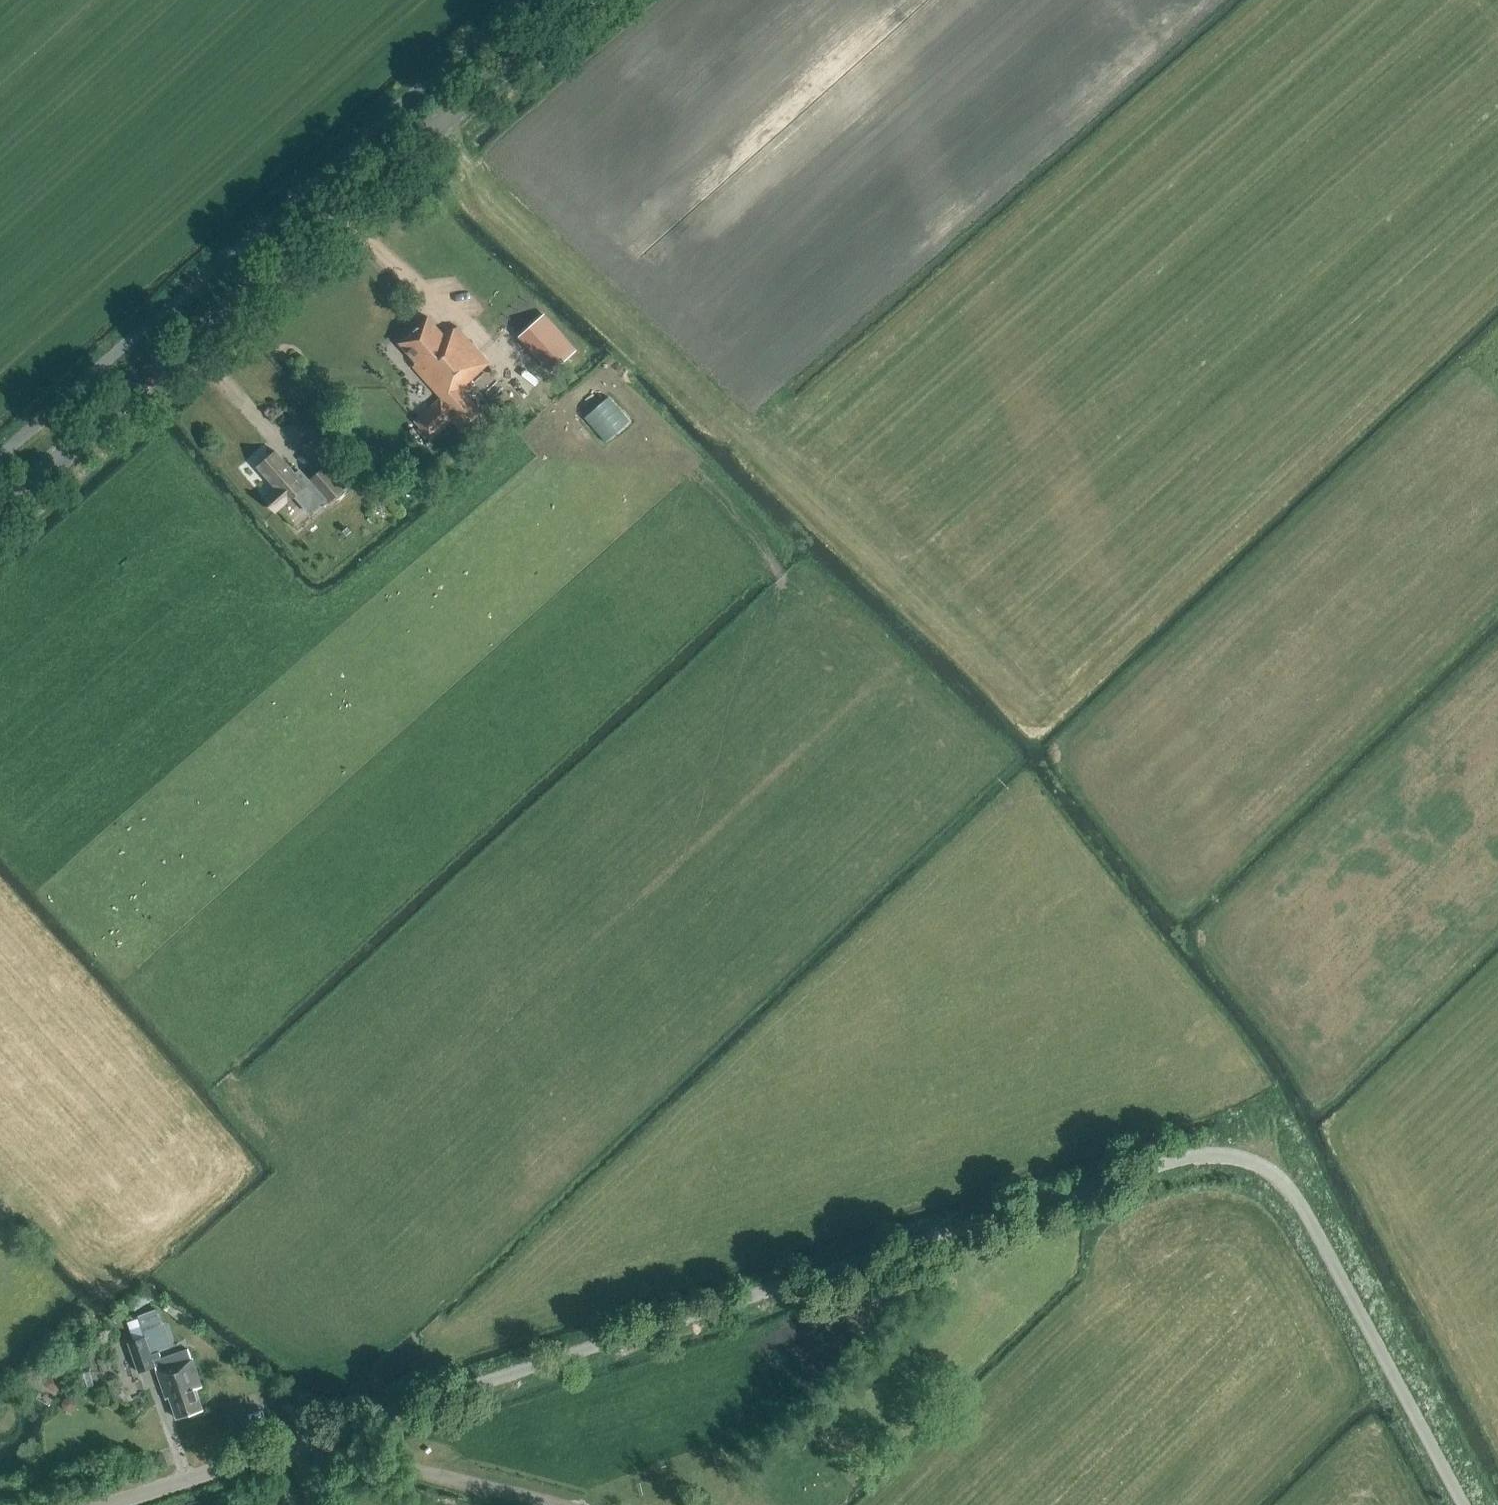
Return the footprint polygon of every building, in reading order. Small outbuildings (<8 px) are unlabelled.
[(552,372),(577,350),(545,314),(520,337),(552,372)] [(445,337),(427,317),(398,343),(416,363),(412,366),(427,382),(441,397),(415,421),(431,438),(456,415),(466,426),(481,412),(460,389),(489,362),(456,326),(445,337)] [(612,393),(596,409),(615,427),(630,411),(612,393)] [(291,419),(299,413),(293,405),(286,412),(291,419)] [(295,474),(275,452),(257,467),(276,488),(263,499),(275,513),(293,497),(309,515),(325,501),(327,504),(345,488),(325,466),(309,481),(300,470),(295,474)] [(153,1362),(150,1352),(162,1348),(155,1327),(163,1324),(157,1309),(138,1316),(139,1318),(128,1322),(134,1341),(129,1343),(139,1372),(155,1367),(166,1399),(169,1398),(176,1418),(202,1410),(196,1389),(201,1387),(192,1359),(191,1359),(188,1350),(153,1362)]
